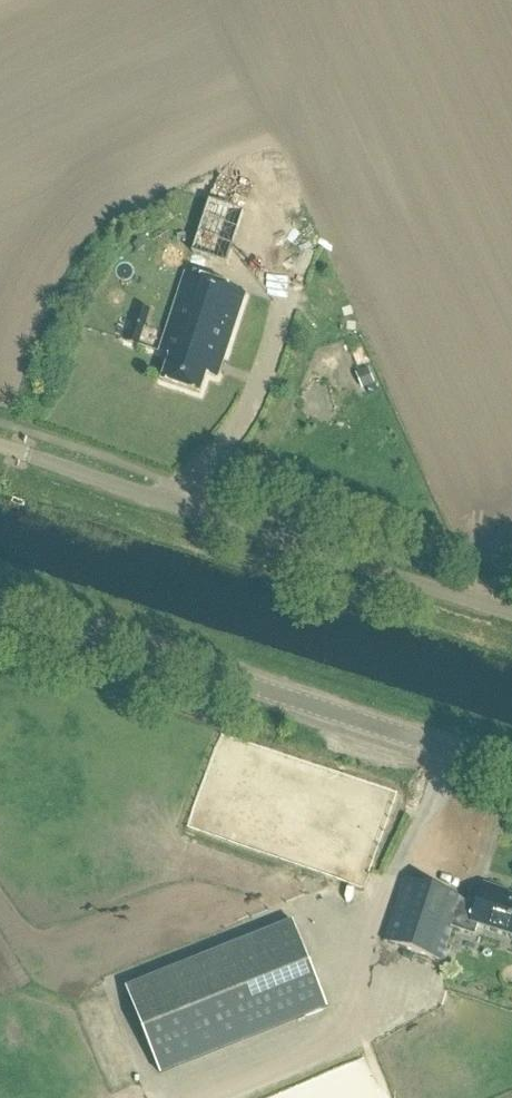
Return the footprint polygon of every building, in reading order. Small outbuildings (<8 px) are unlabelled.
[(200,125),(187,128),(191,145),(204,142),(200,125)] [(228,267),(245,213),(210,201),(192,256),(228,267)] [(249,228),(247,238),(274,244),(276,234),(249,228)] [(217,380),(245,294),(185,274),(159,354),(170,357),(162,383),(201,395),(207,376),(217,380)] [(463,902),(463,901),(407,883),(386,945),(443,963),(454,930),(476,937),(480,926),(511,937),(511,899),(500,895),(501,893),(485,887),(478,908),(463,902)] [(293,924),(127,990),(161,1076),(327,1010),(293,924)]
